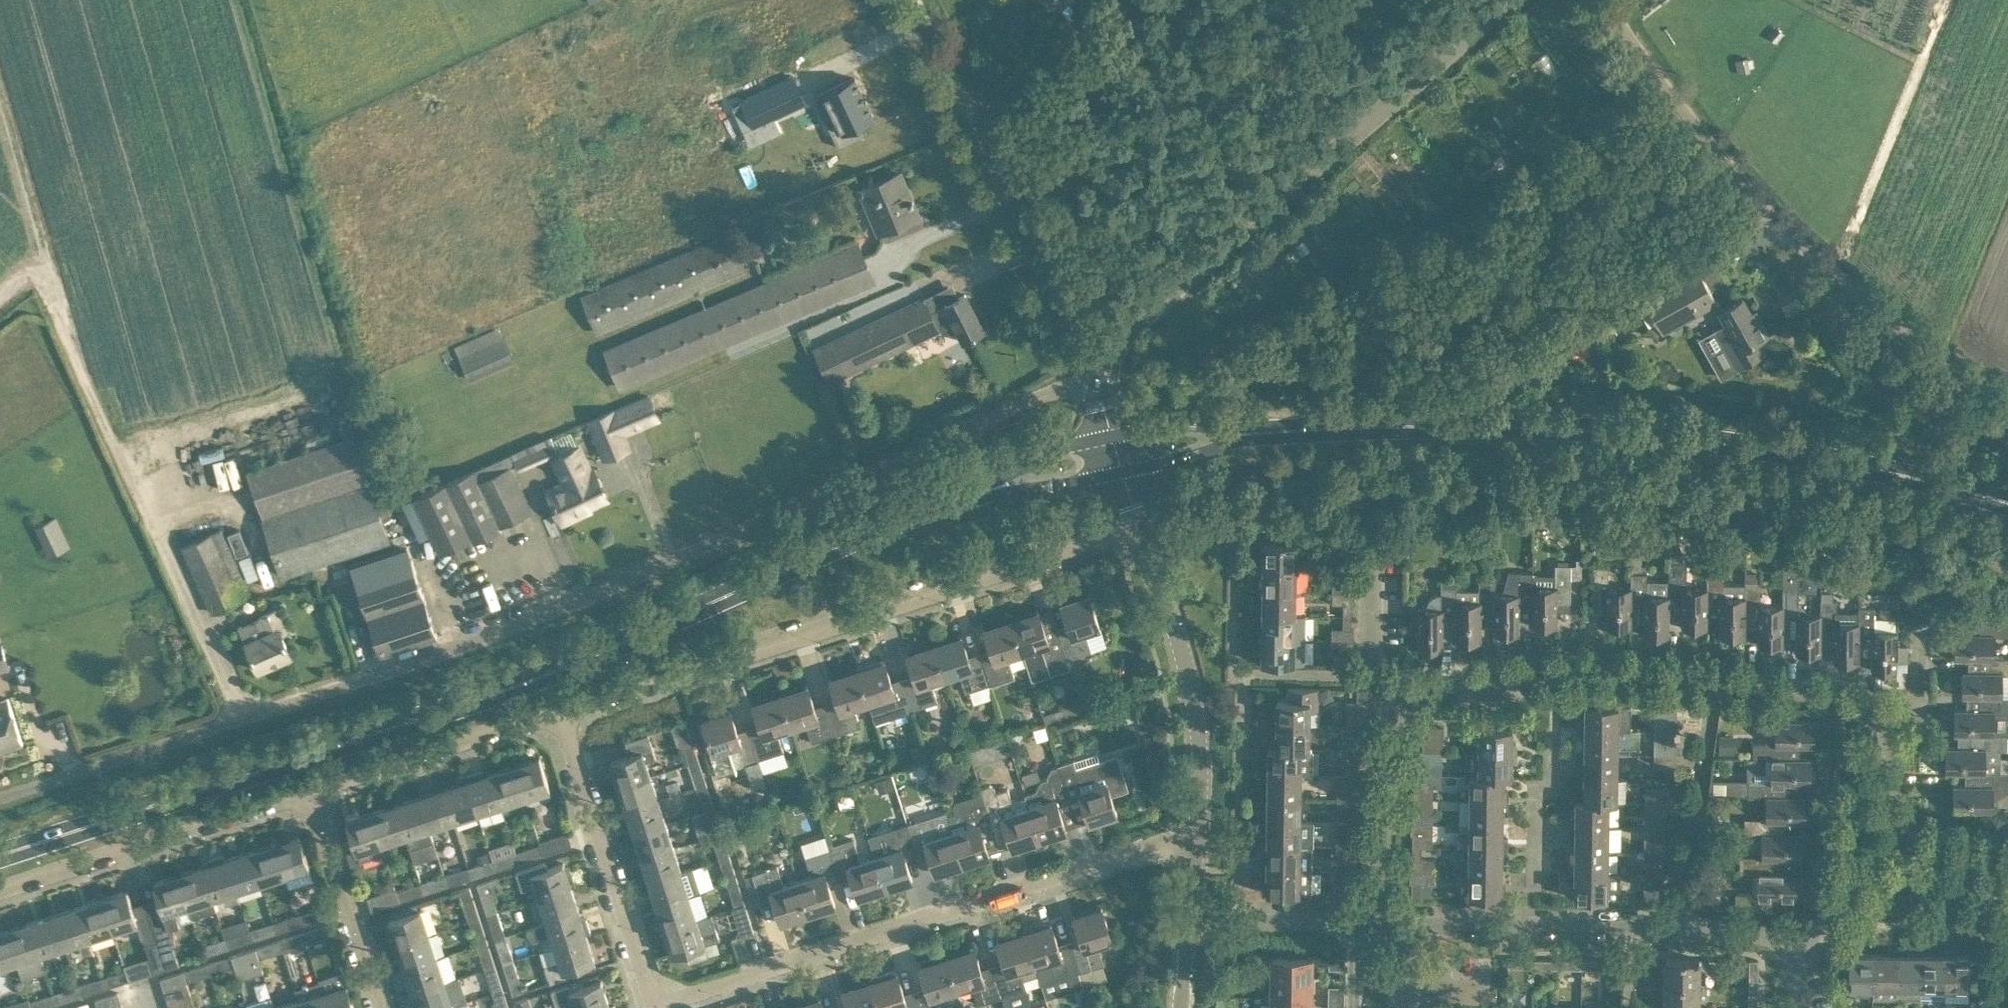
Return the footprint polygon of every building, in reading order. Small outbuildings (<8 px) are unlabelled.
[(1056,10),(1067,0),(1048,0),(1056,10)] [(793,76),(742,100),(755,126),(806,102),(793,76)] [(855,77),(824,91),(825,93),(827,97),(835,114),(828,118),(840,144),(838,145),(839,146),(866,133),(865,132),(864,132),(859,123),(874,116),(855,77)] [(881,179),(861,188),(880,232),(899,223),(918,215),(912,201),(914,200),(913,197),(911,198),(907,190),(899,172),(881,179)] [(597,333),(748,269),(732,229),(580,293),(597,333)] [(874,280),(858,243),(606,349),(621,386),(874,280)] [(1698,267),(1644,298),(1646,302),(1657,322),(1662,332),(1717,301),(1698,267)] [(924,296),(814,348),(830,381),(916,340),(913,335),(947,320),(952,330),(957,327),(964,341),(984,330),(965,293),(931,310),(924,296)] [(1756,321),(1743,298),(1721,310),(1728,323),(1715,330),(1736,367),(1761,353),(1754,341),(1768,333),(1760,319),(1756,321)] [(498,326),(454,346),(469,379),(513,360),(498,326)] [(1603,353),(1613,347),(1608,337),(1598,343),(1603,353)] [(840,381),(829,386),(833,396),(844,391),(840,381)] [(618,405),(629,432),(663,418),(652,391),(618,405)] [(588,418),(605,459),(635,447),(629,432),(618,405),(588,418)] [(518,470),(559,451),(551,433),(504,454),(415,496),(441,552),(450,548),(531,510),(510,465),(515,463),(518,470)] [(283,575),(389,539),(354,435),(248,471),(283,575)] [(580,506),(606,495),(582,444),(555,456),(567,482),(549,490),(554,501),(563,519),(582,510),(580,506)] [(1514,510),(1514,520),(1531,520),(1531,511),(1514,510)] [(55,517),(37,526),(41,535),(60,526),(55,517)] [(1668,533),(1669,518),(1656,518),(1656,532),(1668,533)] [(67,540),(60,526),(41,535),(48,549),(67,540)] [(1353,542),(1353,526),(1345,526),(1344,542),(1353,542)] [(183,545),(213,610),(251,593),(223,527),(183,545)] [(1721,545),(1722,531),(1711,531),(1710,544),(1721,545)] [(1297,566),(1297,541),(1263,540),(1263,555),(1257,555),(1257,565),(1263,565),(1297,566)] [(381,653),(438,634),(407,544),(350,563),(381,653)] [(1344,565),(1344,566),(1353,566),(1353,554),(1353,553),(1345,553),(1344,565)] [(1631,572),(1631,585),(1632,608),(1644,608),(1643,633),(1669,634),(1670,609),(1669,594),(1669,580),(1647,579),(1647,572),(1642,572),(1642,554),(1633,554),(1632,572),(1631,572)] [(1532,607),(1531,624),(1557,624),(1558,599),(1571,599),(1571,579),(1571,563),(1555,562),(1555,584),(1533,584),(1532,607)] [(1593,600),(1593,611),(1606,611),(1605,625),(1631,625),(1632,608),(1631,585),(1609,585),(1609,563),(1593,563),(1593,580),(1593,600)] [(1669,580),(1669,594),(1670,609),(1682,609),(1681,626),(1707,626),(1708,609),(1707,586),(1685,586),(1685,564),(1684,564),(1671,564),(1669,564),(1669,580)] [(1296,590),(1297,566),(1263,565),(1257,565),(1257,575),(1263,575),(1263,589),(1296,590)] [(1334,566),(1333,578),(1344,578),(1353,579),(1353,566),(1344,566),(1344,567),(1334,566)] [(1783,589),(1783,603),(1783,633),(1795,633),(1795,639),(1795,651),(1821,652),(1821,645),(1821,635),(1820,612),(1808,612),(1799,602),(1799,567),(1783,567),(1783,589)] [(1494,615),(1493,632),(1519,632),(1520,607),(1532,607),(1533,584),(1533,570),(1517,570),(1508,570),(1502,592),(1495,592),(1494,615)] [(1745,583),(1745,595),(1746,618),(1757,618),(1757,643),(1783,643),(1783,633),(1783,603),(1761,603),(1761,581),(1758,581),(1758,571),(1746,571),(1746,581),(1745,581),(1745,583)] [(1707,572),(1707,586),(1708,609),(1720,609),(1719,634),(1745,635),(1746,618),(1745,595),(1745,583),(1723,582),(1723,573),(1707,572)] [(1411,606),(1411,628),(1417,628),(1417,647),(1443,647),(1444,622),(1456,622),(1457,599),(1457,588),(1457,578),(1441,578),(1441,585),(1441,592),(1437,592),(1433,594),(1430,598),(1427,602),(1427,607),(1411,606)] [(1456,622),(1455,639),(1481,639),(1482,614),(1494,615),(1495,592),(1495,578),(1479,578),(1479,588),(1457,588),(1457,599),(1456,622)] [(1258,603),(1258,613),(1262,613),(1296,613),(1296,590),(1263,589),(1262,603),(1258,603)] [(1333,590),(1333,602),(1344,602),(1344,615),(1352,615),(1352,602),(1354,602),(1354,591),(1333,590)] [(1821,598),(1820,612),(1821,635),(1833,635),(1833,645),(1833,660),(1859,660),(1859,658),(1859,643),(1859,619),(1859,611),(1837,611),(1837,598),(1834,598),(1834,590),(1821,590),(1821,598)] [(1100,625),(1089,592),(1087,592),(1088,594),(1064,602),(1063,600),(1061,601),(1070,626),(1058,630),(1064,648),(1067,658),(1092,650),(1085,630),(1100,625)] [(1859,643),(1859,658),(1871,658),(1871,668),(1897,669),(1897,661),(1897,644),(1898,629),(1895,629),(1895,617),(1875,617),(1875,607),(1874,607),(1869,607),(1859,606),(1859,611),(1859,619),(1859,643)] [(258,669),(292,654),(282,633),(287,630),(276,608),(239,625),(258,669)] [(1012,617),(1011,617),(1022,651),(1023,651),(1030,670),(1048,664),(1051,674),(1064,669),(1058,650),(1064,648),(1058,630),(1047,634),(1040,612),(1038,608),(1037,609),(1037,611),(1031,612),(1013,618),(1012,617)] [(1306,614),(1296,613),(1262,613),(1258,613),(1258,622),(1262,622),(1262,637),(1265,637),(1284,637),(1296,637),(1305,637),(1306,614)] [(1332,630),(1332,638),(1354,638),(1354,627),(1352,627),(1352,615),(1344,615),(1344,626),(1332,626),(1332,630)] [(1022,651),(1011,617),(1011,619),(987,627),(986,625),(984,626),(993,651),(981,655),(990,683),(1015,675),(1009,656),(1022,651)] [(1980,618),(1980,631),(1955,631),(1955,657),(1988,657),(1995,657),(1995,635),(2007,635),(2007,619),(1980,618)] [(935,642),(934,642),(946,676),(960,671),(966,691),(970,690),(989,683),(990,683),(981,655),(970,659),(968,655),(961,633),(960,634),(960,635),(936,643),(935,642)] [(8,663),(8,661),(1,639),(0,637),(0,666),(8,663)] [(1305,662),(1305,637),(1296,637),(1284,637),(1265,637),(1262,637),(1262,652),(1257,651),(1256,662),(1262,662),(1296,662),(1305,662)] [(1332,638),(1332,650),(1343,650),(1343,663),(1351,663),(1352,651),(1354,651),(1354,638),(1332,638)] [(946,676),(934,642),(934,644),(910,652),(909,650),(907,651),(916,676),(904,680),(913,708),(938,700),(932,681),(946,676)] [(1897,644),(1897,661),(1907,661),(1908,661),(1908,644),(1897,644)] [(1962,695),(1967,695),(1979,695),(1999,695),(2002,695),(2002,673),(2007,673),(2007,657),(1995,657),(1988,657),(1987,669),(1968,669),(1962,669),(1962,695)] [(858,667),(869,701),(875,720),(913,708),(904,680),(893,684),(884,658),(883,659),(883,660),(859,668),(858,667)] [(869,701),(858,667),(857,667),(857,669),(833,677),(832,675),(831,676),(839,701),(827,705),(836,733),(861,725),(855,706),(869,701)] [(816,709),(808,683),(806,684),(806,685),(782,693),(781,692),(792,726),(806,721),(812,741),(836,733),(827,705),(816,709)] [(1318,710),(1318,687),(1288,686),(1288,699),(1277,699),(1277,713),(1271,713),(1271,723),(1276,723),(1310,724),(1310,710),(1318,710)] [(1357,700),(1367,700),(1367,693),(1367,688),(1357,687),(1357,700)] [(1085,691),(1082,697),(1085,707),(1099,702),(1094,688),(1085,691)] [(792,726),(781,692),(780,692),(780,694),(756,702),(755,700),(754,701),(762,726),(750,730),(759,758),(784,750),(778,730),(792,726)] [(1954,733),(1958,733),(1971,733),(1993,733),(1993,732),(1993,711),(2004,711),(2007,711),(2007,695),(2002,695),(1999,695),(1979,695),(1979,707),(1966,707),(1954,707),(1954,733)] [(23,742),(9,697),(0,699),(0,750),(23,742)] [(1367,700),(1357,700),(1346,699),(1346,712),(1346,723),(1366,723),(1366,712),(1368,712),(1369,700),(1367,700)] [(1082,700),(1043,713),(1045,721),(1085,709),(1082,700)] [(1581,718),(1581,728),(1585,728),(1618,729),(1630,729),(1630,704),(1619,704),(1585,703),(1585,718),(1583,718),(1581,718)] [(1677,711),(1677,705),(1655,704),(1655,728),(1674,729),(1675,723),(1675,721),(1675,717),(1677,717),(1677,711)] [(705,716),(703,717),(709,736),(714,751),(710,753),(717,776),(736,769),(735,766),(759,758),(750,730),(739,734),(738,730),(730,708),(729,708),(729,710),(705,718),(705,716)] [(1815,744),(1815,718),(1775,718),(1775,741),(1753,740),(1753,757),(1760,757),(1771,757),(1771,756),(1790,756),(1790,744),(1815,744)] [(1060,719),(1049,723),(1052,732),(1063,729),(1060,719)] [(687,721),(655,728),(659,746),(691,739),(687,721)] [(1310,748),(1310,724),(1276,723),(1271,723),(1271,733),(1276,733),(1276,747),(1268,746),(1268,747),(1276,747),(1302,748),(1310,748)] [(1341,748),(1346,748),(1360,748),(1360,749),(1368,749),(1368,736),(1366,736),(1366,730),(1366,723),(1346,723),(1346,724),(1341,724),(1341,748)] [(1421,724),(1421,737),(1423,737),(1423,749),(1434,749),(1443,749),(1443,737),(1443,725),(1421,724)] [(1479,726),(1478,750),(1516,751),(1516,741),(1512,741),(1513,726),(1479,726)] [(1581,728),(1581,738),(1583,738),(1585,738),(1584,752),(1618,753),(1618,729),(1585,728),(1581,728)] [(1676,747),(1676,741),(1674,742),(1674,729),(1655,728),(1654,752),(1676,752),(1676,747)] [(1630,753),(1630,729),(1618,729),(1618,753),(1630,753)] [(1022,730),(1008,734),(1012,745),(1025,742),(1022,730)] [(630,753),(611,760),(619,784),(651,774),(689,762),(683,744),(655,753),(653,746),(649,732),(626,740),(630,753)] [(1945,771),(1967,771),(1978,771),(2000,771),(2000,749),(2007,749),(2007,735),(2007,733),(2004,733),(1993,732),(1993,733),(1971,733),(1971,745),(1946,745),(1945,771)] [(1720,734),(1719,753),(1736,753),(1736,735),(1720,734)] [(692,741),(683,744),(689,762),(699,758),(697,753),(693,741),(692,741)] [(1313,748),(1310,748),(1302,748),(1276,747),(1268,747),(1268,761),(1263,761),(1262,771),(1268,771),(1302,772),(1312,772),(1313,748)] [(1420,772),(1420,773),(1434,773),(1442,773),(1442,762),(1434,761),(1434,749),(1423,749),(1422,761),(1420,761),(1420,772)] [(1478,750),(1478,774),(1504,775),(1512,775),(1512,761),(1514,761),(1516,761),(1516,751),(1478,750)] [(1580,766),(1579,776),(1584,776),(1618,776),(1618,753),(1584,752),(1584,766),(1580,766)] [(1676,752),(1654,752),(1654,763),(1665,763),(1665,765),(1674,765),(1676,765),(1676,752)] [(1059,762),(1058,762),(1058,764),(1070,800),(1082,796),(1089,818),(1090,822),(1116,813),(1117,813),(1111,793),(1128,787),(1117,754),(1099,760),(1086,765),(1077,767),(1073,757),(1059,762)] [(525,795),(531,794),(550,788),(540,756),(515,764),(525,795)] [(1749,792),(1749,794),(1766,794),(1798,794),(1798,788),(1795,788),(1795,782),(1798,782),(1810,782),(1810,779),(1815,779),(1815,766),(1811,766),(1811,756),(1790,756),(1771,756),(1771,757),(1760,757),(1760,778),(1749,778),(1749,792)] [(696,786),(707,783),(699,758),(689,762),(696,786)] [(1350,760),(1350,772),(1358,772),(1358,760),(1350,760)] [(502,803),(525,795),(515,764),(491,771),(502,803)] [(1036,789),(1025,792),(1026,795),(1040,838),(1067,829),(1058,803),(1070,800),(1058,764),(1052,765),(1047,775),(1048,776),(1041,779),(1036,789)] [(1665,765),(1665,777),(1674,777),(1674,765),(1665,765)] [(482,769),(466,774),(468,779),(467,779),(478,811),(482,824),(506,816),(502,803),(491,771),(483,774),(482,769)] [(1301,796),(1302,772),(1268,771),(1262,771),(1262,780),(1268,780),(1267,795),(1301,796)] [(1953,809),(1993,809),(1993,799),(2007,790),(2007,771),(2000,771),(1978,771),(1967,771),(1967,783),(1953,783),(1953,809)] [(1338,772),(1338,784),(1349,784),(1357,784),(1358,772),(1350,772),(1338,772)] [(1412,772),(1412,785),(1414,785),(1413,796),(1422,797),(1422,784),(1433,784),(1441,784),(1442,773),(1434,773),(1420,773),(1420,772),(1412,772)] [(627,808),(658,798),(651,774),(619,784),(627,808)] [(892,774),(876,779),(880,791),(896,786),(892,774)] [(1471,774),(1470,798),(1507,799),(1507,789),(1504,789),(1504,775),(1478,774),(1471,774)] [(1579,776),(1579,786),(1584,786),(1584,799),(1584,800),(1609,800),(1609,801),(1618,801),(1618,800),(1618,778),(1618,776),(1584,776),(1579,776)] [(1645,789),(1645,801),(1667,801),(1667,802),(1675,802),(1675,795),(1675,789),(1673,789),(1674,777),(1665,777),(1665,787),(1645,786),(1645,789)] [(454,819),(478,811),(467,779),(443,787),(454,819)] [(704,810),(715,807),(707,783),(696,786),(704,810)] [(990,783),(981,786),(983,791),(993,824),(1004,821),(1012,843),(1013,847),(1040,838),(1026,795),(1013,799),(1009,787),(996,791),(995,786),(990,783)] [(1422,797),(1433,797),(1433,784),(1422,784),(1422,797)] [(430,826),(454,819),(443,787),(419,795),(430,826)] [(948,814),(963,863),(990,854),(988,850),(981,828),(993,824),(983,791),(957,799),(954,804),(956,811),(948,813),(948,814)] [(1806,820),(1806,794),(1766,794),(1766,816),(1745,816),(1744,832),(1762,832),(1781,832),(1781,820),(1806,820)] [(435,840),(430,826),(419,795),(395,802),(406,834),(411,848),(435,840)] [(1301,819),(1301,796),(1267,795),(1267,809),(1262,809),(1262,819),(1267,819),(1301,819)] [(1413,796),(1413,809),(1422,809),(1422,797),(1413,796)] [(1422,809),(1413,809),(1411,809),(1411,821),(1432,821),(1433,797),(1422,797),(1422,809)] [(634,832),(666,822),(658,798),(627,808),(634,832)] [(1470,798),(1470,822),(1503,823),(1503,808),(1505,808),(1507,808),(1507,799),(1470,798)] [(1570,814),(1570,823),(1575,824),(1609,824),(1609,800),(1584,800),(1584,799),(1576,799),(1575,815),(1570,814)] [(1667,807),(1667,802),(1667,801),(1645,801),(1645,825),(1665,825),(1665,813),(1667,813),(1667,807)] [(382,842),(406,834),(395,802),(372,810),(382,842)] [(712,834),(722,831),(715,807),(704,810),(712,834)] [(1349,808),(1349,820),(1357,820),(1357,808),(1349,808)] [(946,809),(908,821),(917,849),(927,846),(936,872),(963,863),(948,814),(946,809)] [(360,859),(379,853),(385,852),(382,842),(372,810),(347,818),(360,859)] [(754,818),(733,824),(737,838),(758,831),(754,818)] [(1313,820),(1301,819),(1267,819),(1262,819),(1261,829),(1267,829),(1267,843),(1300,843),(1312,843),(1313,820)] [(1336,820),(1336,832),(1349,832),(1357,832),(1357,820),(1349,820),(1336,820)] [(869,834),(868,834),(875,853),(885,888),(913,879),(905,857),(904,853),(917,849),(908,821),(906,822),(896,825),(884,829),(869,834)] [(1432,846),(1432,821),(1411,821),(1411,833),(1413,833),(1413,837),(1412,845),(1421,845),(1432,846)] [(642,856),(674,846),(666,822),(634,832),(642,856)] [(1470,822),(1469,846),(1503,846),(1507,847),(1507,837),(1503,837),(1503,823),(1470,822)] [(1570,823),(1569,833),(1575,833),(1575,848),(1608,848),(1609,824),(1575,824),(1570,823)] [(1666,843),(1667,837),(1665,837),(1665,825),(1645,825),(1645,848),(1666,849),(1666,843)] [(544,853),(553,850),(572,844),(568,831),(540,840),(541,842),(544,853)] [(720,858),(730,854),(722,831),(712,834),(720,858)] [(1801,858),(1802,832),(1781,832),(1762,832),(1762,854),(1740,854),(1740,870),(1757,870),(1776,870),(1776,858),(1801,858)] [(299,834),(274,842),(285,873),(289,887),(314,879),(309,865),(299,834)] [(812,874),(799,878),(810,912),(836,904),(828,882),(827,878),(838,874),(829,847),(828,842),(825,834),(801,841),(806,855),(812,874)] [(854,839),(829,847),(838,874),(850,870),(852,874),(859,896),(860,896),(861,898),(886,890),(885,888),(875,853),(862,857),(860,858),(854,839)] [(261,881),(285,873),(274,842),(250,849),(261,881)] [(520,861),(544,853),(541,842),(517,850),(520,861)] [(1262,857),(1262,867),(1300,867),(1312,867),(1312,844),(1300,843),(1267,843),(1266,857),(1262,857)] [(1336,868),(1336,869),(1348,869),(1356,869),(1356,856),(1358,856),(1359,845),(1351,844),(1336,844),(1336,857),(1336,868)] [(1421,858),(1421,845),(1412,845),(1412,857),(1410,857),(1410,869),(1432,870),(1432,858),(1421,858)] [(650,880),(681,870),(674,846),(642,856),(650,880)] [(1469,846),(1469,870),(1502,870),(1503,856),(1506,856),(1507,847),(1503,846),(1469,846)] [(1570,862),(1570,871),(1608,872),(1608,848),(1575,848),(1574,862),(1570,862)] [(1664,873),(1664,861),(1666,861),(1666,854),(1666,849),(1645,848),(1645,860),(1656,860),(1655,873),(1664,873)] [(237,889),(261,881),(250,849),(227,857),(237,889)] [(493,858),(492,858),(496,869),(520,861),(517,850),(516,851),(493,858)] [(205,864),(203,865),(213,897),(222,894),(225,903),(240,898),(237,889),(227,857),(225,858),(223,853),(209,857),(211,862),(205,864)] [(727,881),(737,878),(730,854),(720,858),(727,881)] [(472,876),(496,869),(492,858),(469,866),(472,876)] [(517,870),(516,870),(522,888),(536,884),(540,896),(572,886),(571,884),(576,882),(572,870),(567,871),(564,864),(564,861),(548,866),(546,861),(517,870)] [(778,864),(752,872),(763,904),(764,904),(762,899),(763,899),(775,895),(776,899),(783,921),(810,912),(799,878),(784,883),(778,864)] [(203,865),(179,873),(189,904),(193,916),(217,908),(213,897),(203,865)] [(448,884),(472,876),(469,866),(445,874),(448,884)] [(681,870),(650,880),(657,904),(689,894),(689,895),(702,891),(702,890),(701,889),(694,866),(681,870)] [(1300,892),(1312,892),(1312,868),(1300,868),(1266,867),(1262,867),(1262,877),(1266,877),(1266,892),(1300,892)] [(1333,878),(1333,882),(1333,885),(1334,888),(1335,891),(1335,892),(1336,893),(1358,893),(1358,881),(1356,881),(1356,869),(1336,869),(1335,871),(1333,875),(1333,878)] [(1412,893),(1431,894),(1432,870),(1410,869),(1410,881),(1412,881),(1412,888),(1412,893)] [(1469,870),(1468,894),(1502,895),(1506,895),(1506,885),(1502,885),(1502,870),(1469,870)] [(1797,896),(1797,870),(1776,870),(1757,870),(1757,892),(1736,892),(1735,908),(1772,908),(1772,895),(1797,896)] [(1570,871),(1570,881),(1574,881),(1574,896),(1608,897),(1620,897),(1620,887),(1608,886),(1608,872),(1570,871)] [(167,967),(180,963),(174,944),(176,943),(175,926),(183,923),(178,908),(189,904),(179,873),(154,881),(161,904),(148,908),(157,937),(167,967)] [(1664,880),(1664,873),(1655,873),(1655,884),(1644,884),(1644,898),(1666,898),(1666,892),(1666,885),(1664,885),(1664,882),(1664,880)] [(424,892),(448,884),(445,874),(421,881),(424,892)] [(735,906),(745,902),(737,878),(727,881),(735,905),(735,906)] [(421,881),(397,889),(400,900),(424,892),(421,881)] [(470,919),(480,915),(470,885),(460,888),(470,919)] [(396,886),(368,895),(372,909),(400,900),(397,889),(396,886)] [(548,920),(579,910),(572,886),(540,896),(548,920)] [(113,929),(138,921),(127,889),(103,897),(113,929)] [(492,892),(481,896),(487,913),(498,909),(493,894),(492,892)] [(689,894),(657,904),(665,928),(697,918),(689,895),(689,894)] [(89,937),(113,929),(103,897),(79,905),(89,937)] [(748,912),(745,902),(735,906),(735,905),(732,906),(741,935),(754,931),(748,912)] [(1083,939),(1071,943),(1080,970),(1103,962),(1104,962),(1098,942),(1113,938),(1102,904),(1074,913),(1081,934),(1083,939)] [(94,951),(89,937),(79,905),(55,913),(65,944),(79,940),(83,954),(94,951)] [(303,912),(298,913),(302,924),(307,922),(326,916),(325,915),(325,914),(324,912),(322,906),(303,912)] [(398,942),(429,932),(421,908),(390,918),(398,942)] [(498,909),(487,913),(493,931),(504,928),(498,909)] [(548,920),(527,926),(531,939),(532,938),(552,932),(556,944),(571,939),(587,934),(586,932),(591,930),(587,918),(582,919),(580,911),(579,910),(548,920)] [(42,952),(65,944),(55,913),(31,920),(42,952)] [(277,931),(302,924),(298,913),(274,921),(277,931)] [(711,913),(697,918),(665,928),(665,929),(660,931),(665,946),(670,944),(673,953),(719,938),(711,913)] [(477,942),(487,938),(480,915),(470,919),(477,942)] [(47,970),(42,952),(31,920),(7,928),(17,960),(18,960),(23,977),(47,970)] [(253,939),(277,931),(274,921),(250,929),(253,939)] [(1059,946),(1051,921),(1024,929),(1035,963),(1041,983),(1079,970),(1080,970),(1071,943),(1059,946)] [(307,941),(312,940),(331,933),(328,923),(304,931),(307,941)] [(12,962),(17,960),(7,928),(0,930),(0,965),(12,962)] [(250,929),(226,936),(229,947),(253,939),(250,929)] [(1028,1003),(1028,1001),(1030,1001),(1030,988),(1027,987),(1028,987),(1021,967),(1035,963),(1024,929),(997,938),(1005,964),(994,967),(1002,994),(1007,1007),(1010,1007),(1028,1003)] [(283,949),(307,941),(304,931),(280,939),(283,949)] [(405,966),(436,956),(429,932),(398,942),(405,966)] [(550,981),(566,976),(564,968),(595,959),(587,934),(556,944),(560,958),(544,963),(550,981)] [(206,954),(229,947),(226,936),(202,944),(206,954)] [(152,960),(126,969),(129,979),(155,970),(167,967),(157,937),(146,941),(150,956),(152,960)] [(485,966),(495,963),(487,938),(477,942),(485,966)] [(259,957),(283,949),(280,939),(256,947),(259,957)] [(508,939),(496,943),(502,961),(513,958),(508,939)] [(982,971),(974,945),(947,954),(958,987),(972,983),(979,1002),(1002,994),(994,967),(982,971)] [(239,977),(263,969),(259,957),(256,947),(232,954),(235,965),(239,977)] [(1872,995),(1872,985),(1872,951),(1849,951),(1848,985),(1861,985),(1861,995),(1872,995)] [(1897,997),(1897,952),(1872,951),(1872,985),(1872,995),(1874,995),(1874,997),(1897,997)] [(917,992),(922,1007),(949,1007),(947,1001),(961,997),(958,987),(947,954),(946,954),(946,952),(926,958),(921,960),(921,962),(920,963),(927,984),(928,989),(917,992)] [(1921,998),(1921,986),(1921,952),(1897,952),(1897,997),(1921,998)] [(1921,986),(1921,996),(1945,997),(1945,986),(1945,953),(1921,952),(1921,986)] [(1969,987),(1970,953),(1945,953),(1945,986),(1969,987)] [(211,972),(235,965),(232,954),(208,962),(211,972)] [(1313,975),(1313,954),(1271,954),(1271,955),(1263,955),(1263,959),(1271,959),(1271,975),(1313,975)] [(1341,967),(1345,963),(1345,955),(1329,954),(1329,967),(1341,967)] [(413,990),(444,980),(436,956),(405,966),(413,990)] [(1508,966),(1508,980),(1525,980),(1525,966),(1527,966),(1527,957),(1508,957),(1508,966)] [(1533,957),(1533,966),(1552,967),(1552,958),(1533,957)] [(1667,957),(1666,982),(1699,983),(1699,978),(1700,957),(1667,957)] [(513,993),(524,989),(513,958),(502,961),(513,993)] [(1558,958),(1558,967),(1576,967),(1576,958),(1558,958)] [(1582,958),(1582,967),(1585,967),(1589,967),(1589,975),(1590,975),(1600,976),(1600,967),(1607,968),(1607,959),(1582,958)] [(1749,958),(1749,978),(1758,978),(1758,958),(1749,958)] [(187,980),(211,972),(208,962),(184,970),(187,980)] [(493,990),(503,987),(495,963),(485,966),(493,990)] [(870,976),(871,979),(870,979),(879,1007),(894,1007),(895,1007),(896,1007),(922,1007),(917,992),(905,996),(904,991),(897,970),(896,971),(895,968),(871,976),(870,976)] [(106,987),(129,979),(126,969),(103,976),(106,987)] [(165,989),(187,982),(187,980),(184,970),(161,977),(165,989)] [(452,1004),(468,999),(460,975),(444,980),(413,990),(419,1007),(440,1007),(452,1004)] [(1312,996),(1313,975),(1271,975),(1271,991),(1262,991),(1263,995),(1312,996)] [(82,995),(106,987),(103,976),(78,984),(82,995)] [(601,979),(571,989),(569,983),(552,989),(558,1007),(574,1003),(576,1007),(597,1007),(609,1004),(601,979)] [(870,979),(843,987),(850,1007),(879,1007),(870,979)] [(168,1001),(191,993),(187,982),(165,989),(168,1001)] [(1666,1006),(1666,1007),(1673,1007),(1699,1007),(1699,1006),(1699,983),(1666,982),(1666,1006)] [(347,983),(323,991),(328,1007),(355,1007),(347,983)] [(1749,983),(1749,1003),(1757,1003),(1758,983),(1749,983)] [(58,1002),(82,995),(78,984),(54,992),(58,1002)] [(1344,996),(1344,988),(1341,984),(1329,984),(1328,996),(1344,996)] [(503,987),(493,990),(498,1007),(509,1007),(503,987)] [(122,1003),(118,991),(96,998),(99,1007),(107,1007),(122,1003)] [(323,991),(299,999),(302,1007),(328,1007),(323,991)] [(58,1002),(54,992),(30,1000),(33,1007),(40,1007),(58,1002)] [(195,1005),(191,993),(168,1001),(171,1007),(185,1007),(195,1005)] [(275,1007),(271,995),(247,1002),(249,1007),(275,1007)] [(515,999),(517,1006),(518,1007),(532,1007),(528,995),(526,995),(515,999)] [(820,995),(792,1004),(794,1007),(824,1007),(820,995)] [(1312,996),(1263,995),(1263,1000),(1271,1000),(1270,1007),(1312,1007),(1312,996)] [(1344,1004),(1344,996),(1328,996),(1328,1007),(1339,1007),(1340,1007),(1344,1004)] [(30,1000),(29,997),(20,1000),(1,1006),(1,1007),(33,1007),(30,1000)] [(299,999),(275,1007),(302,1007),(299,999)] [(468,999),(452,1004),(440,1007),(471,1007),(468,999)]
